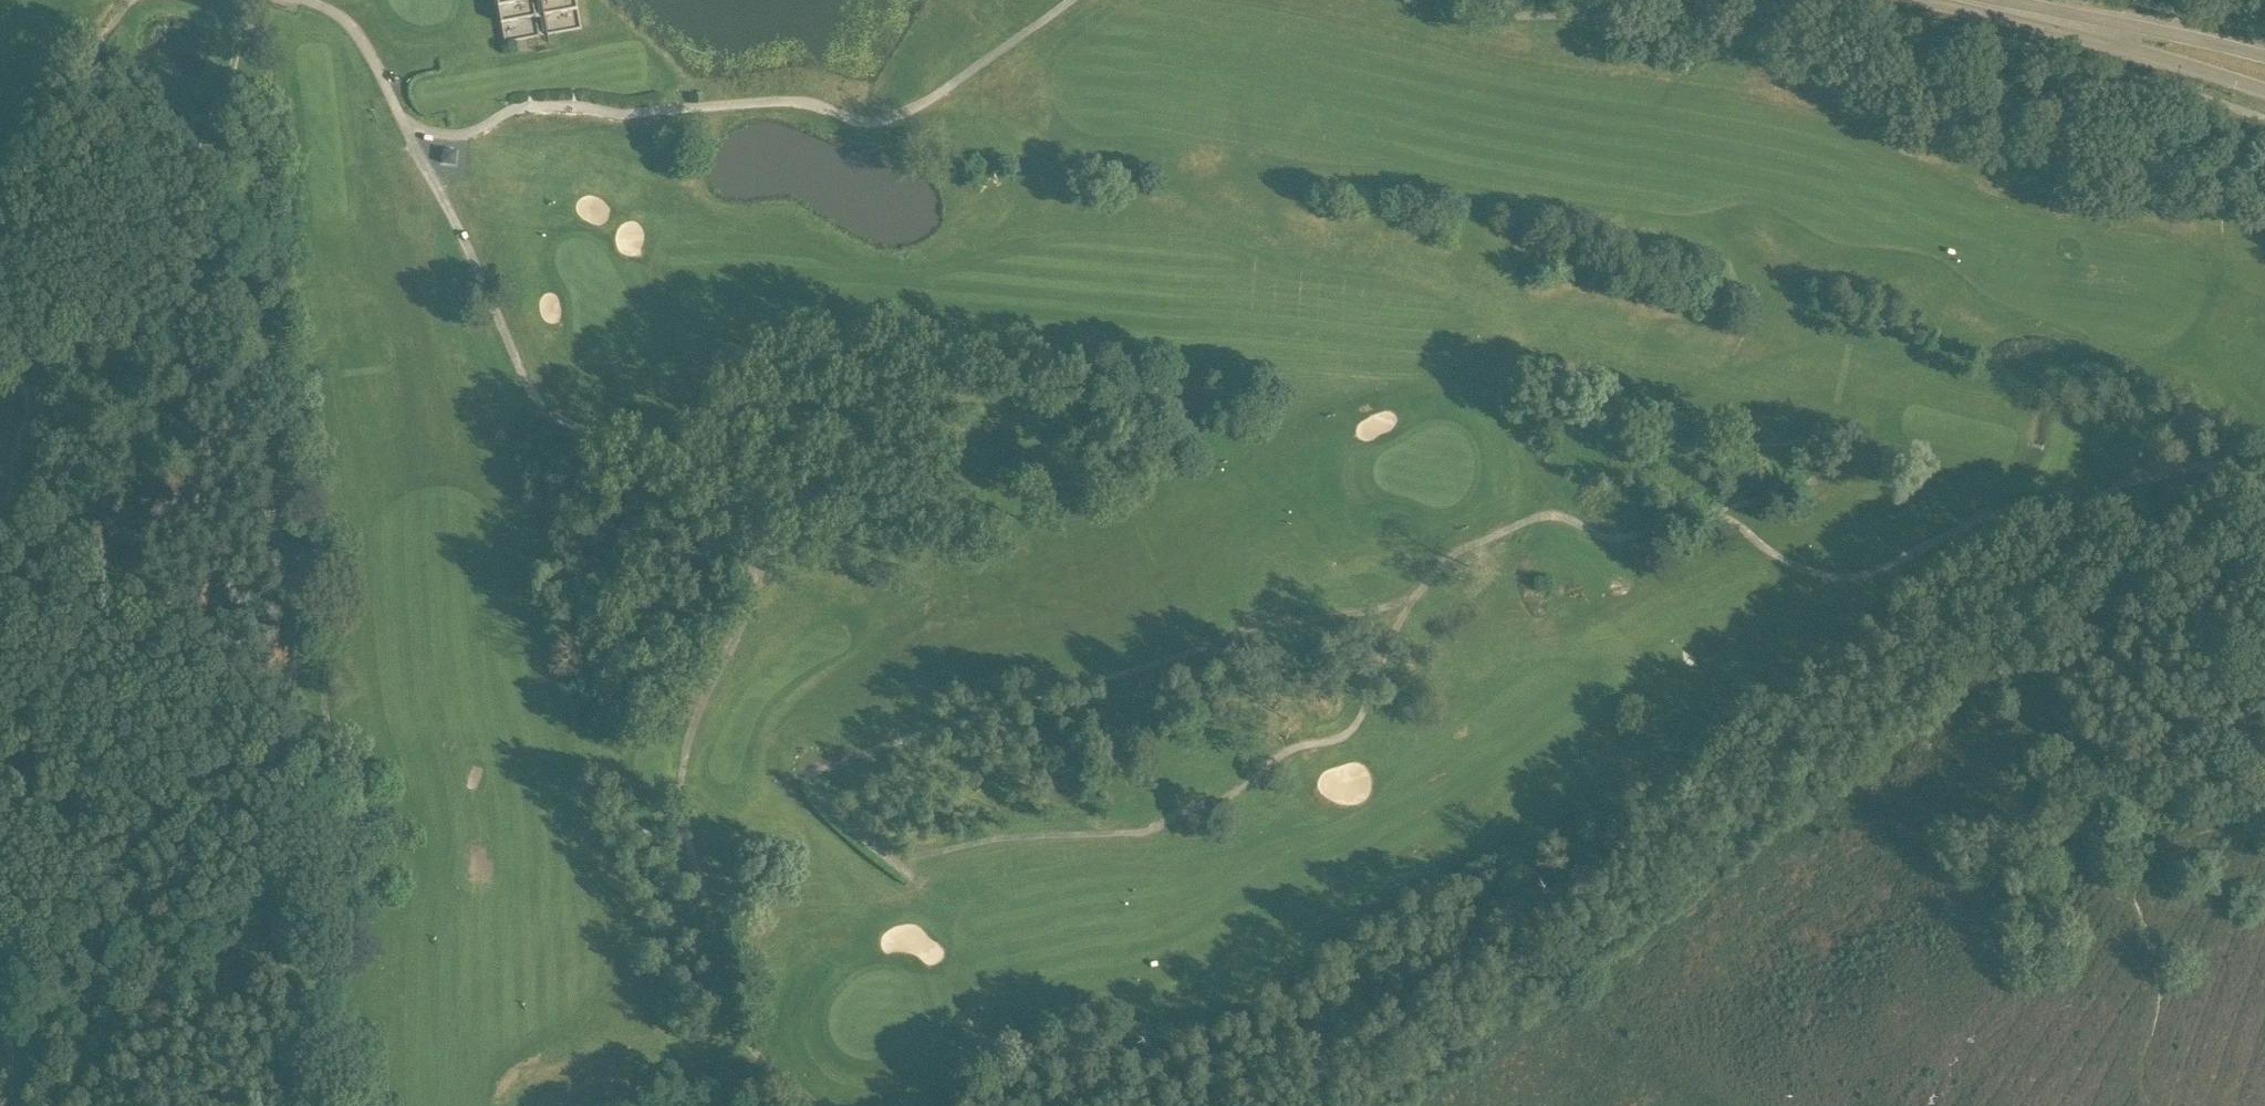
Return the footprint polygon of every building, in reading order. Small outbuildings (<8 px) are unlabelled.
[(507,47),(583,32),(577,0),(498,0),(507,47)] [(458,152),(449,151),(443,156),(442,165),(456,166),(458,152)]
